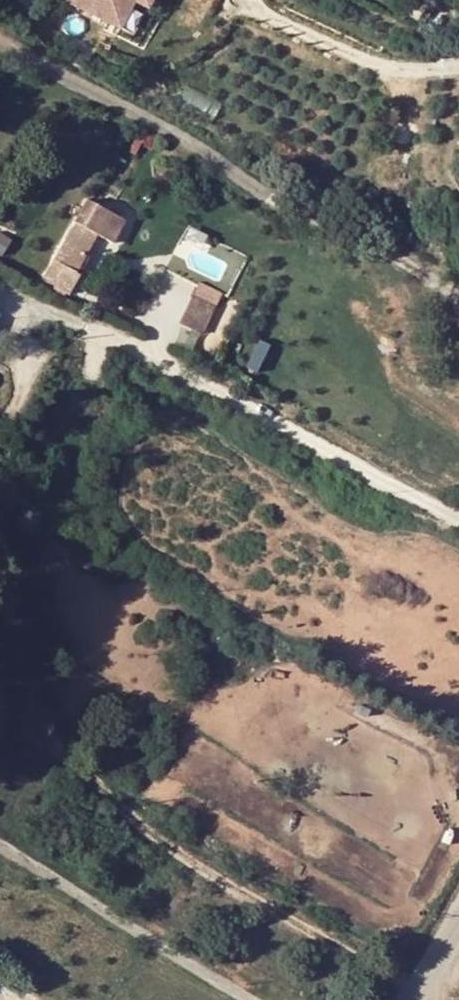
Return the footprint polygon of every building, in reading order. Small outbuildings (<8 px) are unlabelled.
[(133,27),(142,2),(163,9),(166,0),(70,0),(68,5),(133,27)] [(71,204),(32,271),(65,289),(76,271),(71,268),(99,218),(71,204)] [(214,301),(190,290),(176,319),(200,330),(214,301)]
